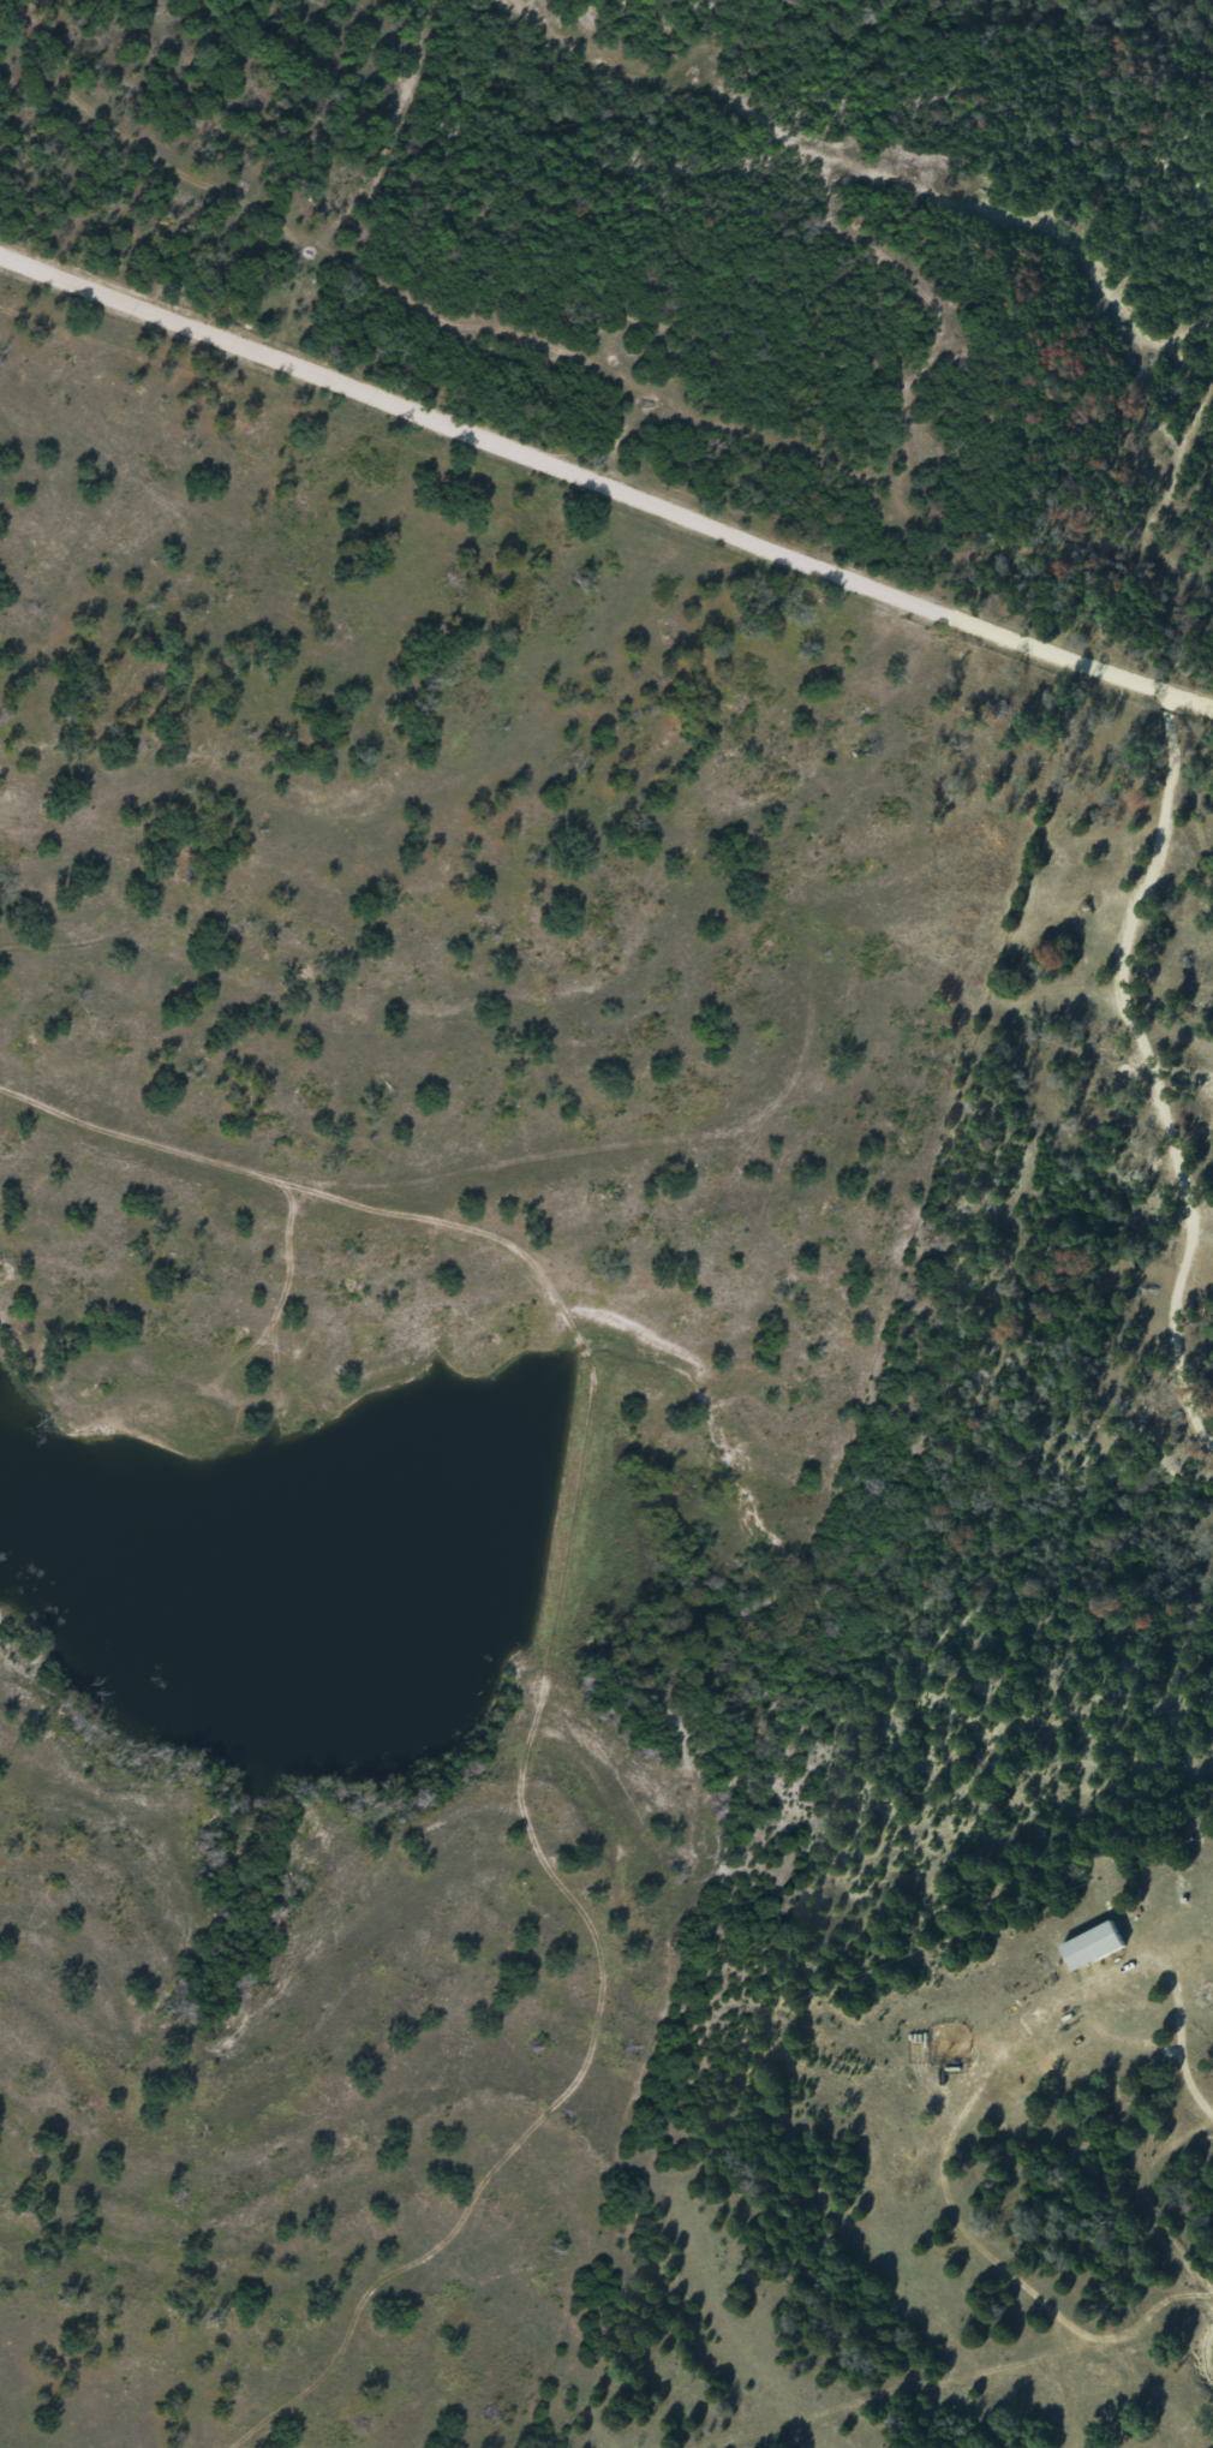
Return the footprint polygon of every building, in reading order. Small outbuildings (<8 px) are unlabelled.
[(1070,1972),(1126,1948),(1114,1921),(1058,1945),(1070,1972)]
